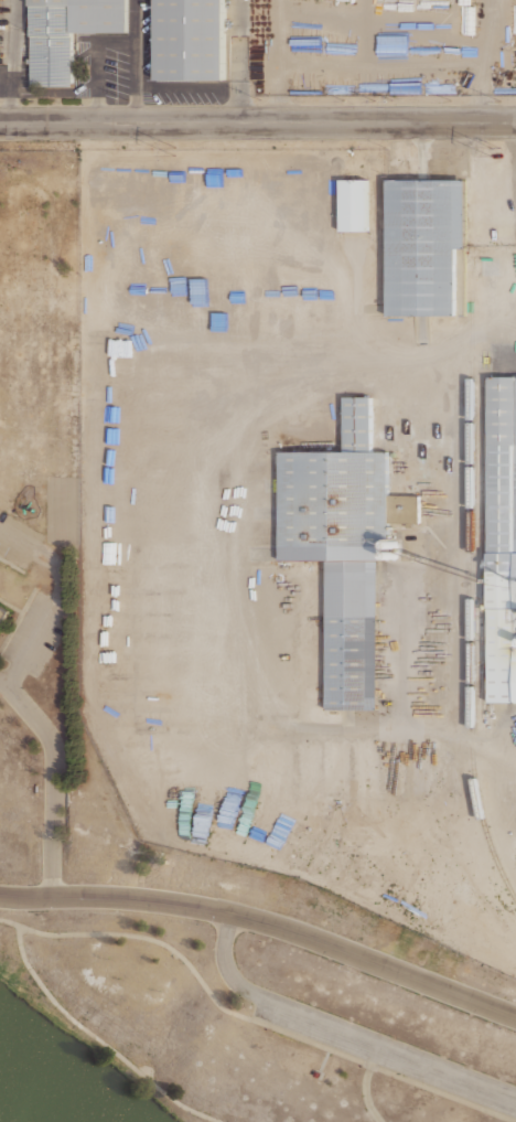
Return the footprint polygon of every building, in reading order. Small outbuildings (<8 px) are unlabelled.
[(31,85),(74,85),(74,72),(77,72),(77,66),(73,66),(74,31),(127,31),(127,0),(31,0),(31,85)] [(157,79),(157,0),(226,0),(226,79),(157,79)] [(341,231),(368,231),(368,179),(341,179),(341,231)] [(388,179),(465,179),(465,247),(455,247),(455,313),(388,314),(388,179)] [(488,376),(488,702),(515,702),(515,376),(488,376)] [(344,396),(344,451),(280,451),(280,558),(329,558),(327,707),(377,707),(377,559),(388,559),(388,522),(407,522),(407,527),(412,527),(412,523),(420,523),(420,495),(388,495),(388,451),(373,451),(373,396),(344,396)] [(11,611),(0,630),(0,605),(11,611)]
